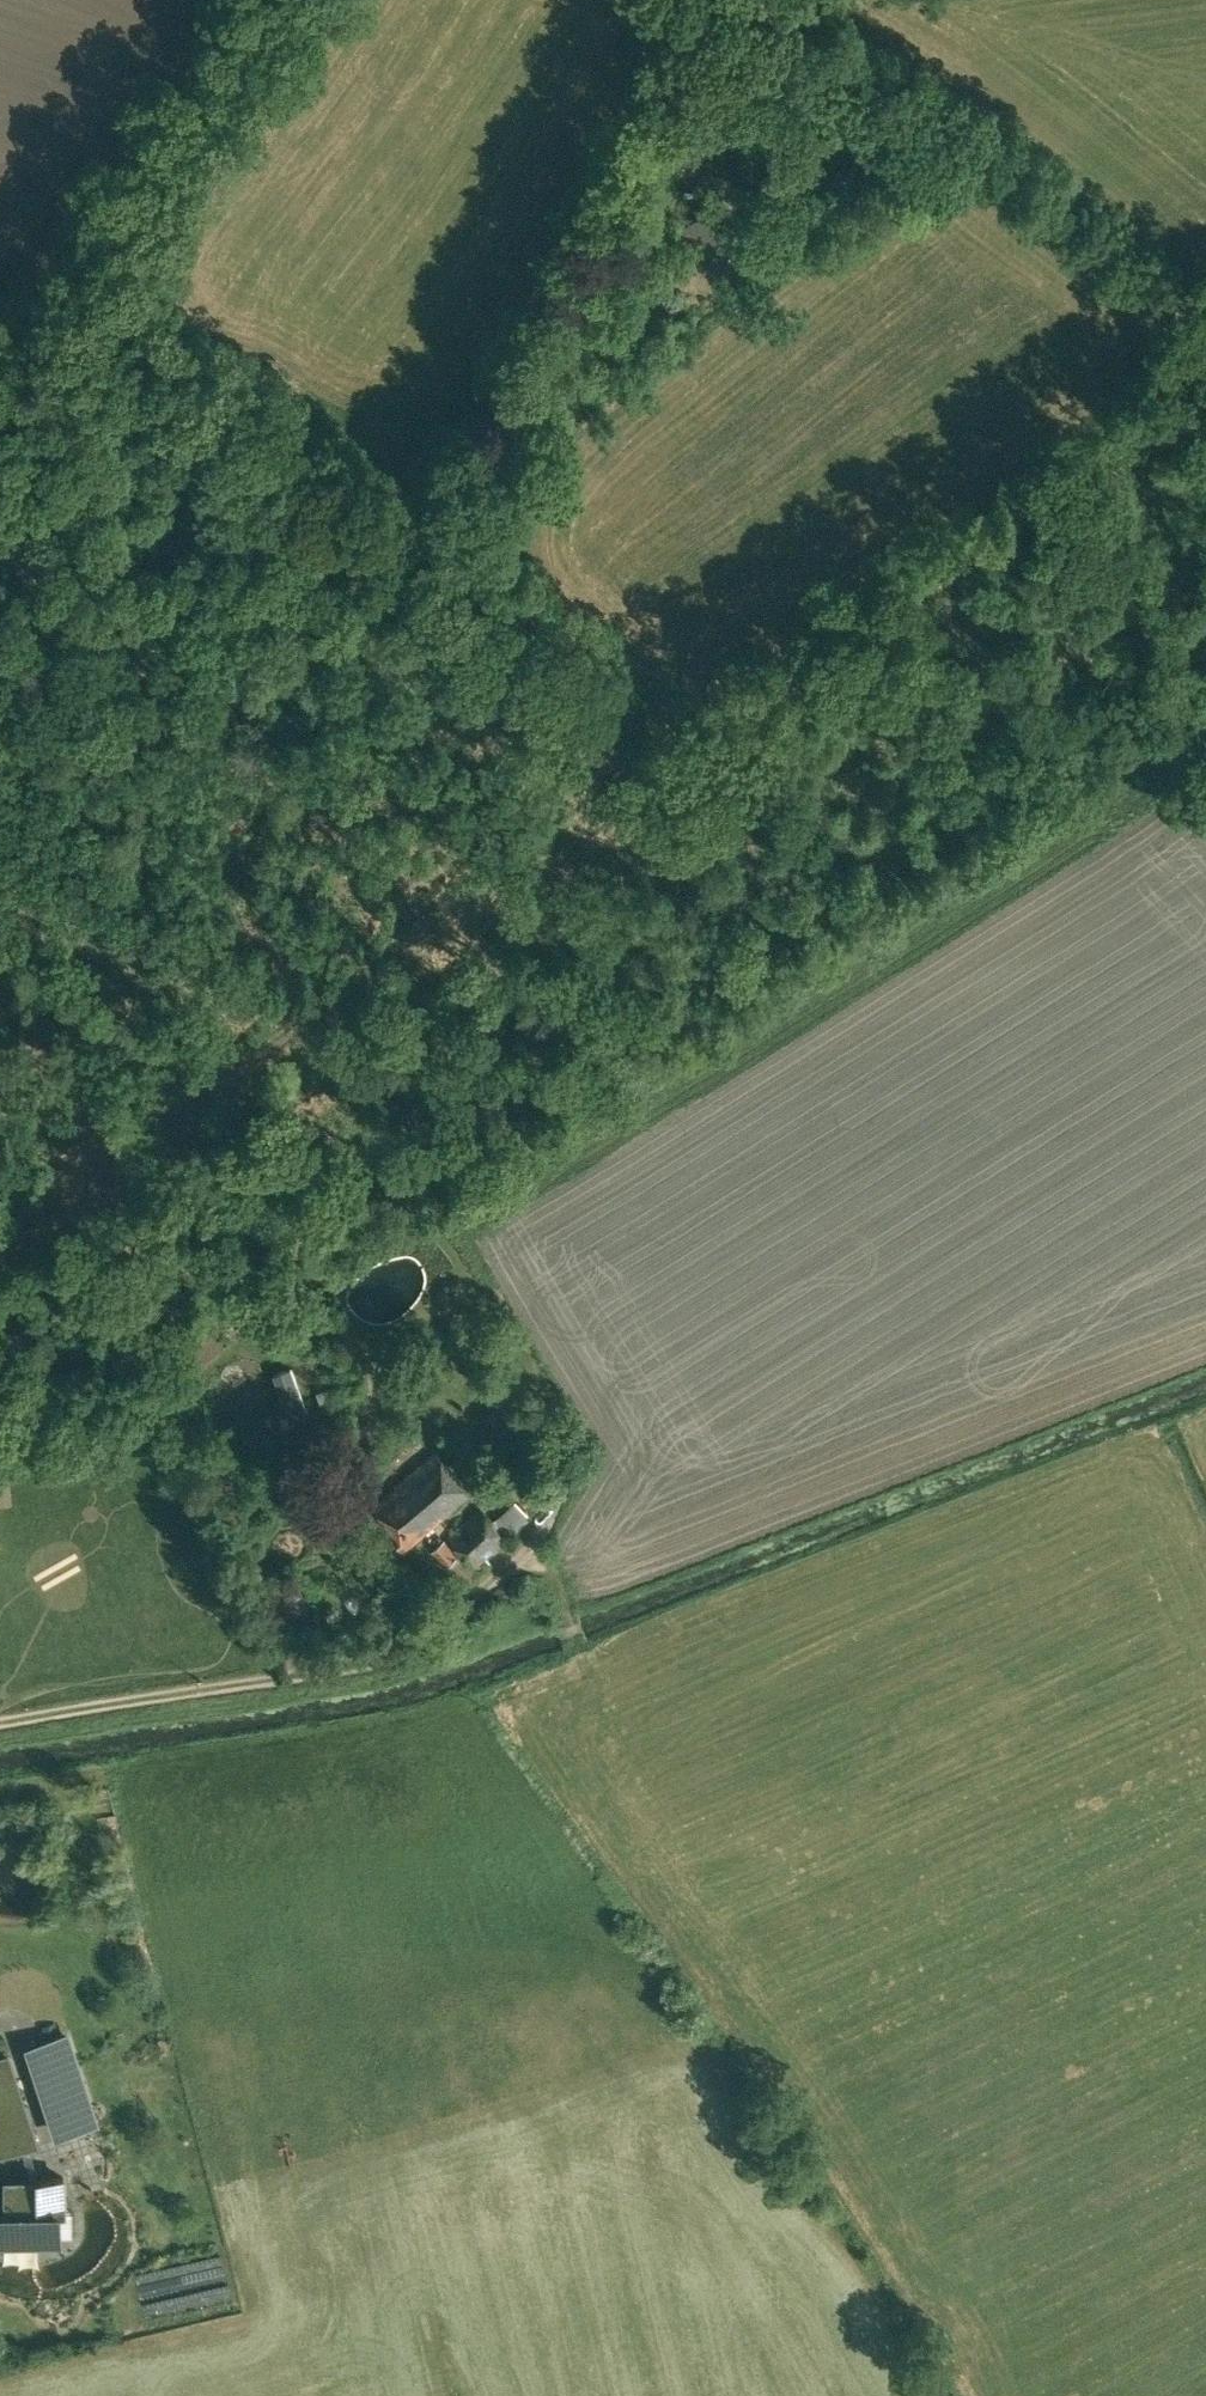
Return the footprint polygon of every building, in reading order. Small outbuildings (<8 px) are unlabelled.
[(738,222),(733,226),(715,203),(679,231),(693,249),(705,240),(723,262),(752,239),(738,222)] [(758,208),(747,217),(755,227),(766,218),(758,208)] [(393,1537),(403,1550),(472,1492),(437,1451),(371,1507),(395,1535),(393,1537)] [(500,1510),(510,1531),(533,1520),(523,1499),(500,1510)] [(447,1535),(473,1565),(506,1536),(480,1506),(447,1535)] [(432,1548),(445,1564),(456,1554),(443,1539),(432,1548)] [(59,2133),(95,2122),(91,2109),(67,2037),(31,2048),(59,2133)] [(60,2212),(65,2212),(64,2177),(41,2177),(41,2180),(7,2181),(8,2205),(12,2205),(12,2210),(1,2210),(1,2223),(0,2223),(0,2241),(2,2241),(2,2243),(60,2242),(60,2212)]
